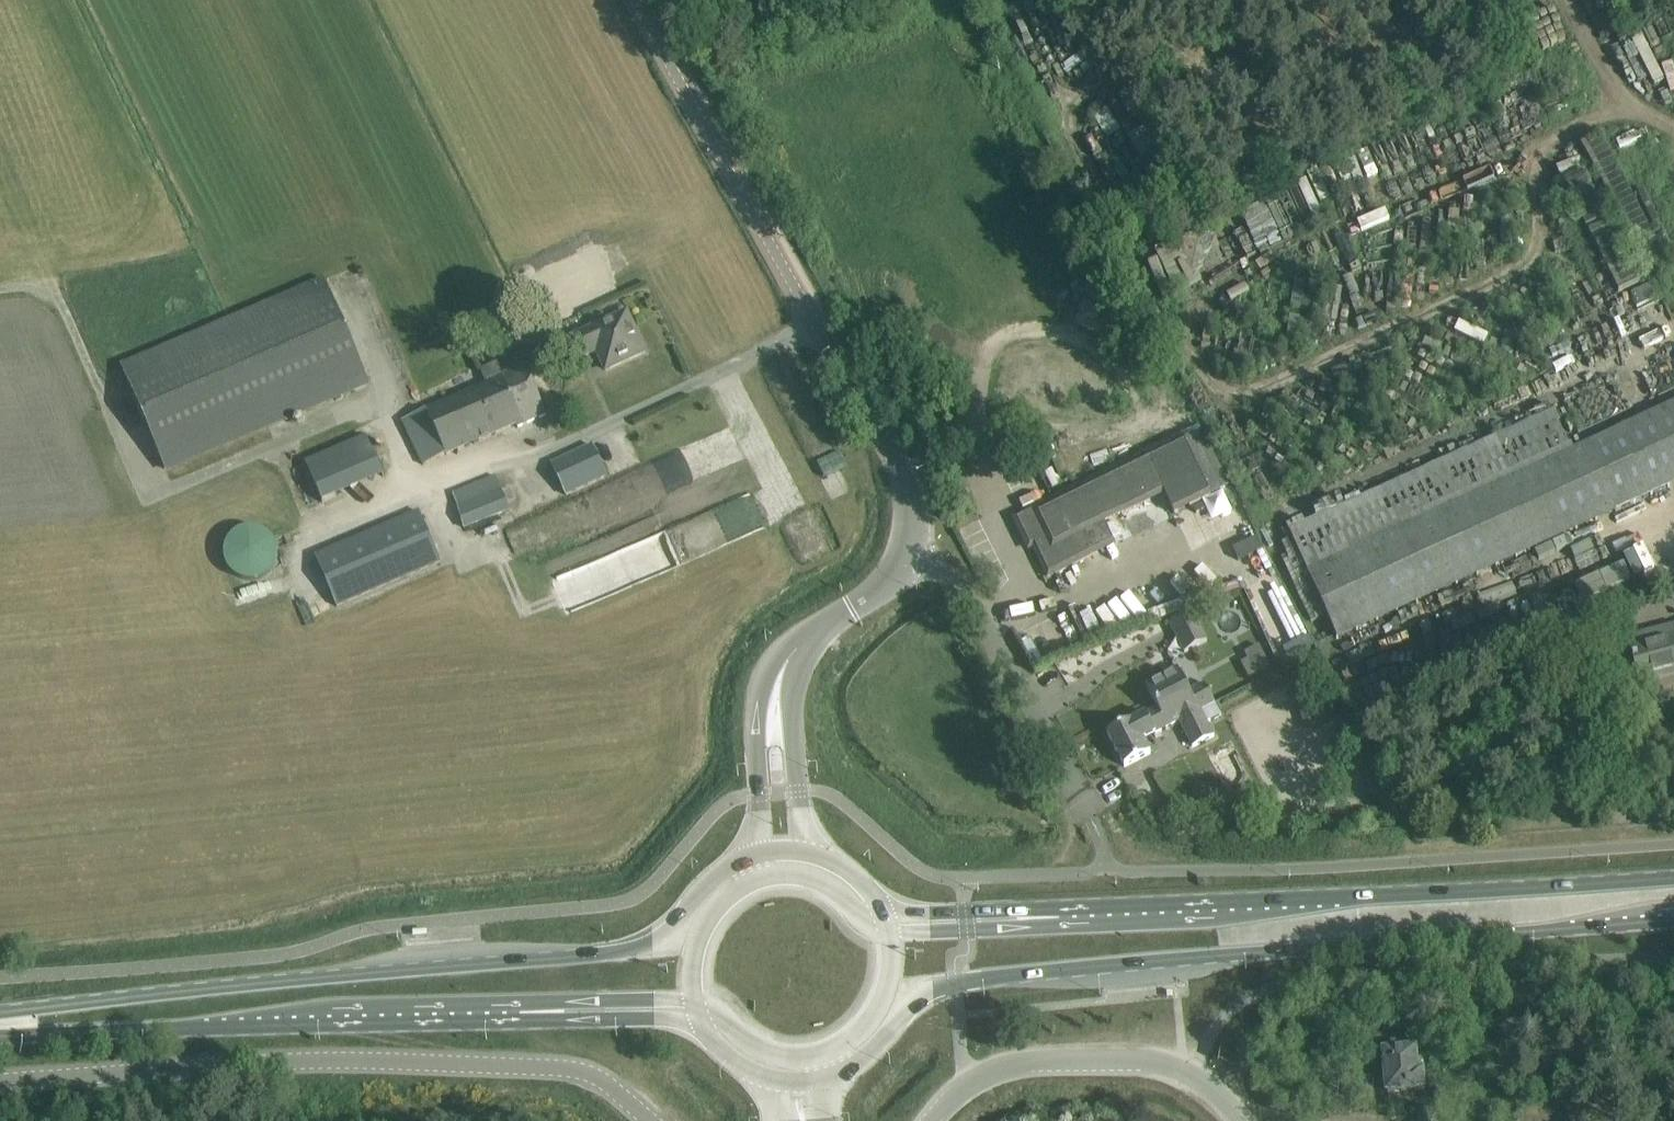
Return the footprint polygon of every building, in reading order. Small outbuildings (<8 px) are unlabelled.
[(1093,115),(1107,137),(1121,128),(1108,106),(1093,115)] [(1629,192),(1602,139),(1552,164),(1583,226),(1593,221),(1589,212),(1629,192)] [(1360,230),(1390,221),(1388,211),(1358,220),(1360,230)] [(1351,331),(1356,277),(1344,276),(1339,329),(1351,331)] [(325,279),(248,312),(249,315),(122,370),(165,469),(369,382),(325,279)] [(1654,283),(1631,294),(1637,307),(1660,296),(1654,283)] [(589,336),(572,344),(579,360),(596,352),(606,371),(645,352),(627,312),(587,331),(589,336)] [(1558,328),(1535,338),(1541,352),(1565,341),(1558,328)] [(594,355),(583,361),(593,380),(605,373),(594,355)] [(518,428),(526,424),(546,415),(523,362),(502,372),(498,363),(480,371),(486,384),(425,410),(402,421),(424,465),(447,455),(447,456),(517,425),(518,428)] [(806,380),(779,390),(794,431),(821,421),(806,380)] [(1586,444),(1567,405),(1289,533),(1337,638),(1673,483),(1673,404),(1586,444)] [(1201,431),(1184,439),(1182,435),(1033,508),(1013,518),(1024,541),(1029,539),(1048,578),(1115,545),(1104,524),(1165,494),(1175,514),(1211,496),(1211,494),(1227,486),(1201,431)] [(828,434),(804,448),(812,462),(837,448),(828,434)] [(323,503),(383,477),(366,435),(305,463),(323,503)] [(566,497),(607,477),(592,445),(551,464),(566,497)] [(501,489),(458,507),(464,528),(510,510),(501,489)] [(759,496),(553,579),(566,610),(709,553),(704,542),(741,527),(742,528),(768,517),(759,496)] [(338,608),(441,563),(418,511),(314,554),(338,608)] [(269,535),(263,531),(255,528),(246,528),(237,532),(230,539),(226,546),(224,554),(225,562),(229,570),(236,577),(245,581),(254,582),(262,579),(268,575),(274,569),(278,560),(278,551),(275,542),(269,535)] [(1580,602),(1629,583),(1623,566),(1573,585),(1580,602)] [(1126,582),(1097,593),(1108,623),(1137,612),(1126,582)] [(1185,653),(1206,642),(1191,613),(1169,624),(1185,653)] [(1572,649),(1597,637),(1588,622),(1565,633),(1572,649)] [(1635,661),(1640,681),(1673,672),(1673,636),(1632,647),(1635,661)] [(1271,667),(1259,645),(1244,653),(1248,660),(1240,664),(1248,679),(1271,667)] [(1145,685),(1158,708),(1168,728),(1179,722),(1215,703),(1205,684),(1189,692),(1177,669),(1145,685)] [(1215,703),(1179,722),(1193,748),(1214,736),(1207,723),(1221,716),(1215,703)] [(1168,728),(1158,708),(1107,734),(1125,767),(1151,753),(1144,740),(1168,728)] [(1231,919),(1231,907),(1210,907),(1210,919),(1231,919)] [(1421,1054),(1415,1054),(1415,1050),(1384,1053),(1387,1093),(1423,1090),(1421,1054)] [(1417,1114),(1417,1120),(1438,1120),(1437,1112),(1417,1114)]
